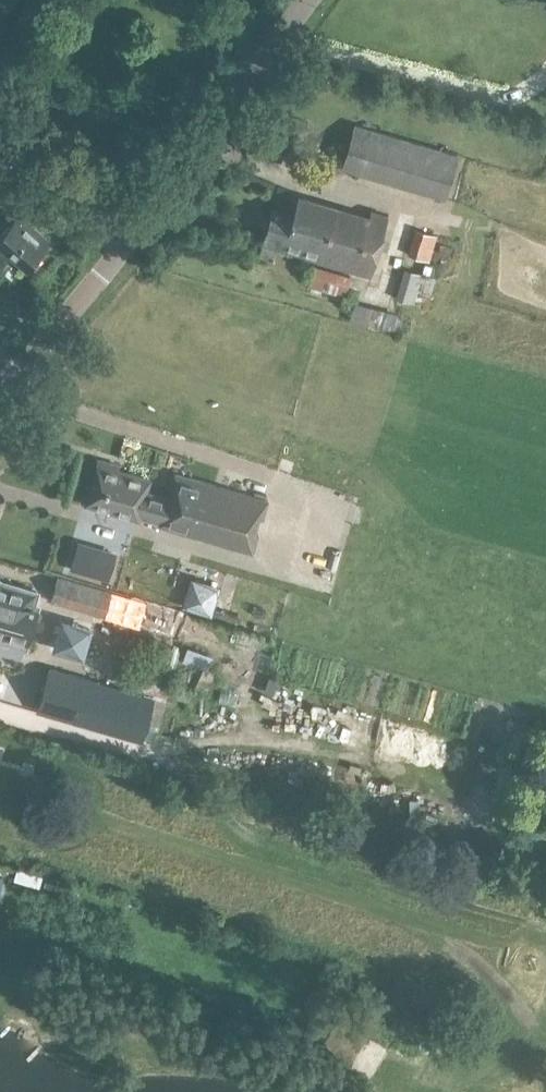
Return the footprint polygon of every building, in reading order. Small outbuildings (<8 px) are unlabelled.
[(455,154),(352,123),(339,167),(442,198),(455,154)] [(62,153),(50,148),(46,156),(59,162),(62,153)] [(290,214),(269,207),(259,243),(368,275),(386,216),(368,210),(366,216),(296,195),(290,214)] [(19,211),(0,233),(0,244),(27,268),(29,266),(33,269),(42,258),(39,255),(52,240),(19,211)] [(437,235),(415,227),(407,253),(429,261),(437,235)] [(20,271),(8,261),(1,269),(11,277),(15,273),(17,275),(20,271)] [(348,276),(312,266),(306,285),(343,295),(348,276)] [(435,277),(404,268),(395,297),(415,302),(416,299),(427,302),(435,277)] [(393,332),(398,312),(355,301),(349,319),(393,332)] [(191,533),(206,483),(172,473),(165,498),(144,492),(147,480),(115,471),(117,464),(96,458),(83,503),(136,518),(137,514),(158,521),(157,524),(191,533)] [(206,483),(191,533),(251,551),(256,534),(251,532),(255,518),(260,519),(265,500),(206,483)] [(108,578),(114,555),(78,544),(71,567),(108,578)] [(27,647),(41,603),(36,602),(40,589),(1,578),(1,577),(0,577),(0,639),(27,647)] [(111,592),(56,577),(49,601),(104,617),(111,592)] [(216,585),(190,578),(183,603),(208,611),(216,585)] [(178,662),(170,683),(174,684),(170,694),(188,700),(192,690),(206,694),(213,673),(178,662)] [(151,697),(47,667),(35,709),(139,739),(151,697)] [(230,691),(220,689),(218,700),(229,702),(230,691)]
